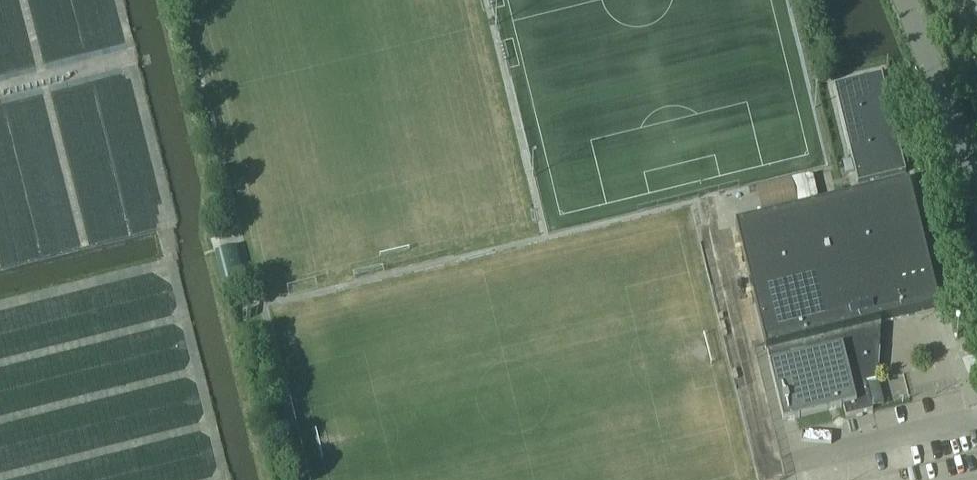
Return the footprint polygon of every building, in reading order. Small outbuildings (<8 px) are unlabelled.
[(882,74),(860,79),(834,85),(858,184),(906,172),(882,74)] [(756,187),(762,211),(798,203),(819,197),(813,175),(792,180),(792,179),(756,187)] [(783,420),(797,417),(844,406),(846,416),(873,410),(866,382),(876,380),(876,381),(877,381),(881,322),(939,308),(909,184),(736,226),(766,350),(767,350),(770,362),(769,363),(783,420)]
